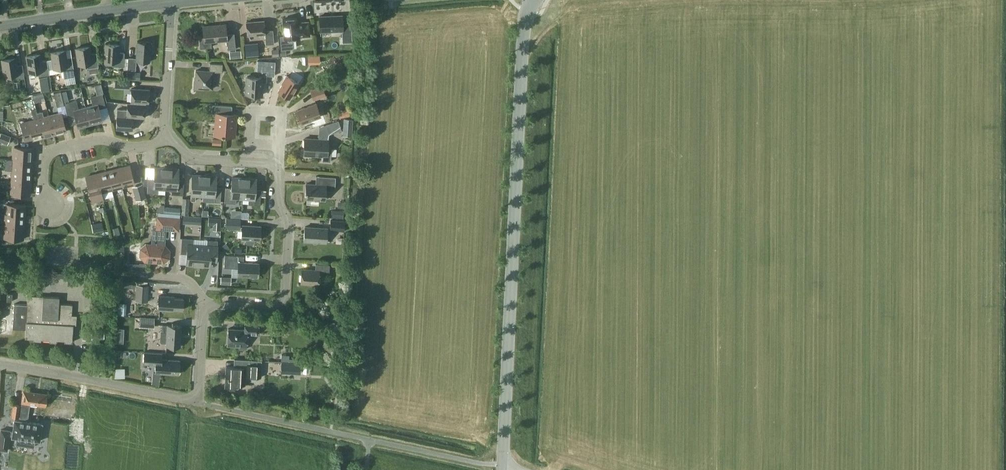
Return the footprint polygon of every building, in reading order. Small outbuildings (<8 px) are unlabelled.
[(342,43),(352,42),(351,24),(342,24),(342,15),(319,16),(320,32),(342,31),(342,43)] [(283,19),(284,35),(280,35),(281,49),(293,48),(292,38),(298,38),(298,37),(309,36),(308,22),(297,23),(296,18),(283,19)] [(247,35),(253,35),(265,34),(266,44),(274,44),(273,30),(265,30),(264,20),(246,22),(247,35)] [(203,26),(204,37),(199,37),(200,48),(211,47),(211,41),(226,40),(227,50),(235,49),(234,33),(226,34),(225,24),(203,26)] [(124,57),(124,67),(123,69),(136,70),(136,61),(150,62),(150,52),(151,52),(152,51),(153,44),(152,43),(151,43),(151,42),(137,41),(136,58),(124,57)] [(124,67),(124,57),(124,52),(118,52),(119,44),(106,43),(105,61),(113,61),(113,66),(124,67)] [(88,68),(89,68),(90,74),(99,72),(98,67),(98,66),(96,53),(90,54),(89,46),(76,48),(79,65),(87,64),(88,68)] [(52,59),(47,60),(48,70),(54,69),(62,68),(63,72),(64,78),(75,76),(74,70),(71,56),(65,57),(64,50),(51,52),(52,59)] [(38,76),(49,74),(48,70),(47,60),(41,61),(40,53),(27,55),(29,73),(37,71),(38,76)] [(14,80),(24,78),(22,64),(16,65),(15,57),(2,59),(5,76),(13,75),(14,80)] [(280,58),(278,68),(292,71),(294,61),(280,58)] [(262,60),(262,72),(274,73),(274,61),(262,60)] [(193,89),(203,89),(203,88),(212,89),(213,72),(222,72),(222,64),(209,63),(209,71),(196,70),(195,80),(194,80),(193,89)] [(128,71),(128,79),(139,80),(140,72),(128,71)] [(246,94),(253,95),(261,95),(262,81),(266,82),(267,75),(262,74),(262,77),(247,76),(246,94)] [(289,98),(299,83),(286,75),(284,80),(278,91),(289,98)] [(115,79),(115,88),(129,89),(129,80),(115,79)] [(322,86),(310,90),(313,100),(326,96),(322,86)] [(148,102),(149,89),(131,88),(130,101),(148,102)] [(53,93),(57,106),(64,105),(60,91),(53,93)] [(92,105),(85,107),(90,124),(102,121),(99,109),(105,107),(102,93),(90,96),(92,105)] [(43,136),(37,113),(33,98),(27,100),(30,110),(31,110),(34,120),(20,124),(25,141),(43,136)] [(90,124),(85,107),(78,109),(76,100),(64,103),(68,117),(75,115),(78,127),(90,124)] [(144,117),(145,104),(127,103),(127,109),(117,109),(116,129),(131,130),(131,117),(144,117)] [(296,110),(301,123),(321,117),(316,103),(296,110)] [(216,114),(215,135),(234,137),(235,114),(231,114),(232,106),(212,105),(212,114),(216,114)] [(42,111),(37,113),(43,136),(54,134),(49,116),(43,118),(42,111)] [(49,116),(54,134),(66,130),(62,113),(49,116)] [(343,119),(343,130),(352,131),(353,119),(343,119)] [(319,127),(318,139),(304,138),(303,155),(322,156),(322,161),(330,161),(331,147),(328,147),(328,140),(328,134),(341,130),(338,120),(319,127)] [(7,144),(10,137),(1,133),(0,136),(0,141),(7,144)] [(13,159),(31,160),(32,147),(14,146),(13,159)] [(30,171),(31,160),(13,159),(5,159),(4,170),(13,170),(30,171)] [(119,168),(123,186),(134,183),(130,166),(119,168)] [(158,187),(165,188),(166,168),(154,167),(154,177),(148,177),(147,192),(158,193),(158,187)] [(112,189),(123,186),(119,168),(108,171),(112,189)] [(166,168),(165,188),(172,188),(171,194),(183,194),(184,179),(178,179),(178,168),(166,168)] [(13,170),(12,181),(30,182),(30,171),(13,170)] [(108,171),(97,174),(100,186),(101,191),(112,189),(108,171)] [(85,177),(88,189),(100,186),(97,174),(85,177)] [(195,195),(203,195),(204,175),(192,174),(191,195),(190,200),(195,200),(195,195)] [(216,176),(204,175),(203,195),(209,196),(209,201),(220,202),(221,187),(215,186),(216,176)] [(335,191),(335,177),(316,176),(315,184),(306,183),(305,199),(325,200),(325,190),(335,191)] [(231,197),(243,198),(244,178),(232,177),(231,187),(225,187),(224,202),(230,203),(231,197)] [(244,178),(243,198),(249,198),(248,204),(260,205),(261,196),(265,196),(266,189),(255,189),(256,179),(244,178)] [(29,195),(30,182),(12,181),(11,194),(29,195)] [(142,184),(132,186),(136,200),(146,198),(142,184)] [(103,198),(101,191),(100,186),(88,189),(91,201),(103,198)] [(6,203),(6,215),(24,216),(24,205),(6,203)] [(343,218),(343,210),(331,209),(331,217),(343,218)] [(6,215),(5,227),(23,228),(24,216),(6,215)] [(179,230),(180,217),(156,215),(155,226),(152,226),(151,244),(146,243),(140,248),(140,255),(144,261),(153,262),(155,260),(165,260),(169,258),(169,250),(165,245),(166,229),(179,230)] [(183,215),(183,223),(201,224),(201,217),(183,215)] [(240,229),(240,219),(226,218),(225,228),(240,229)] [(344,231),(344,220),(330,220),(330,230),(344,231)] [(241,239),(246,239),(246,241),(248,244),(251,244),(254,241),(254,239),(260,240),(260,226),(242,225),(241,239)] [(304,241),(326,242),(327,228),(305,226),(304,241)] [(23,228),(5,227),(4,238),(22,239),(23,228)] [(198,265),(200,239),(182,238),(181,253),(186,254),(186,264),(198,265)] [(218,240),(200,239),(198,265),(210,266),(210,262),(216,262),(218,240)] [(225,251),(229,248),(226,243),(221,246),(225,251)] [(238,268),(237,275),(257,277),(258,262),(243,262),(243,256),(231,255),(231,267),(238,268)] [(329,271),(329,264),(315,264),(315,270),(301,269),(300,283),(318,284),(319,270),(329,271)] [(136,284),(135,301),(148,301),(149,285),(136,284)] [(339,300),(334,293),(329,296),(333,303),(339,300)] [(65,339),(65,341),(72,342),(73,324),(71,324),(72,304),(59,303),(59,296),(27,295),(27,304),(14,304),(13,328),(25,329),(25,337),(33,338),(33,339),(41,340),(41,338),(49,339),(49,340),(56,341),(56,339),(65,339)] [(158,309),(173,310),(173,309),(182,309),(183,298),(174,298),(174,296),(158,295),(158,309)] [(126,314),(127,302),(119,302),(118,314),(126,314)] [(140,317),(139,327),(154,328),(154,318),(140,317)] [(247,334),(253,334),(258,334),(258,323),(245,322),(244,329),(228,328),(227,345),(239,346),(239,348),(246,348),(247,334)] [(167,325),(162,325),(161,330),(160,330),(160,341),(161,343),(166,343),(166,345),(180,346),(181,326),(167,325)] [(92,331),(91,339),(104,339),(104,332),(92,331)] [(178,374),(179,360),(161,358),(162,352),(145,350),(144,362),(155,363),(155,371),(160,372),(178,374)] [(261,376),(261,360),(234,358),(234,366),(226,366),(225,387),(234,388),(235,384),(245,385),(245,375),(261,376)] [(125,377),(125,368),(116,368),(116,377),(125,377)] [(160,373),(152,372),(151,384),(158,385),(160,373)] [(45,403),(46,394),(39,392),(39,391),(22,389),(20,404),(12,403),(11,414),(26,417),(28,403),(37,404),(38,402),(45,403)] [(13,431),(12,434),(26,436),(25,443),(34,444),(35,437),(40,438),(42,421),(15,417),(13,431)] [(12,436),(12,434),(13,431),(1,429),(0,434),(0,449),(7,450),(9,435),(12,436)]
